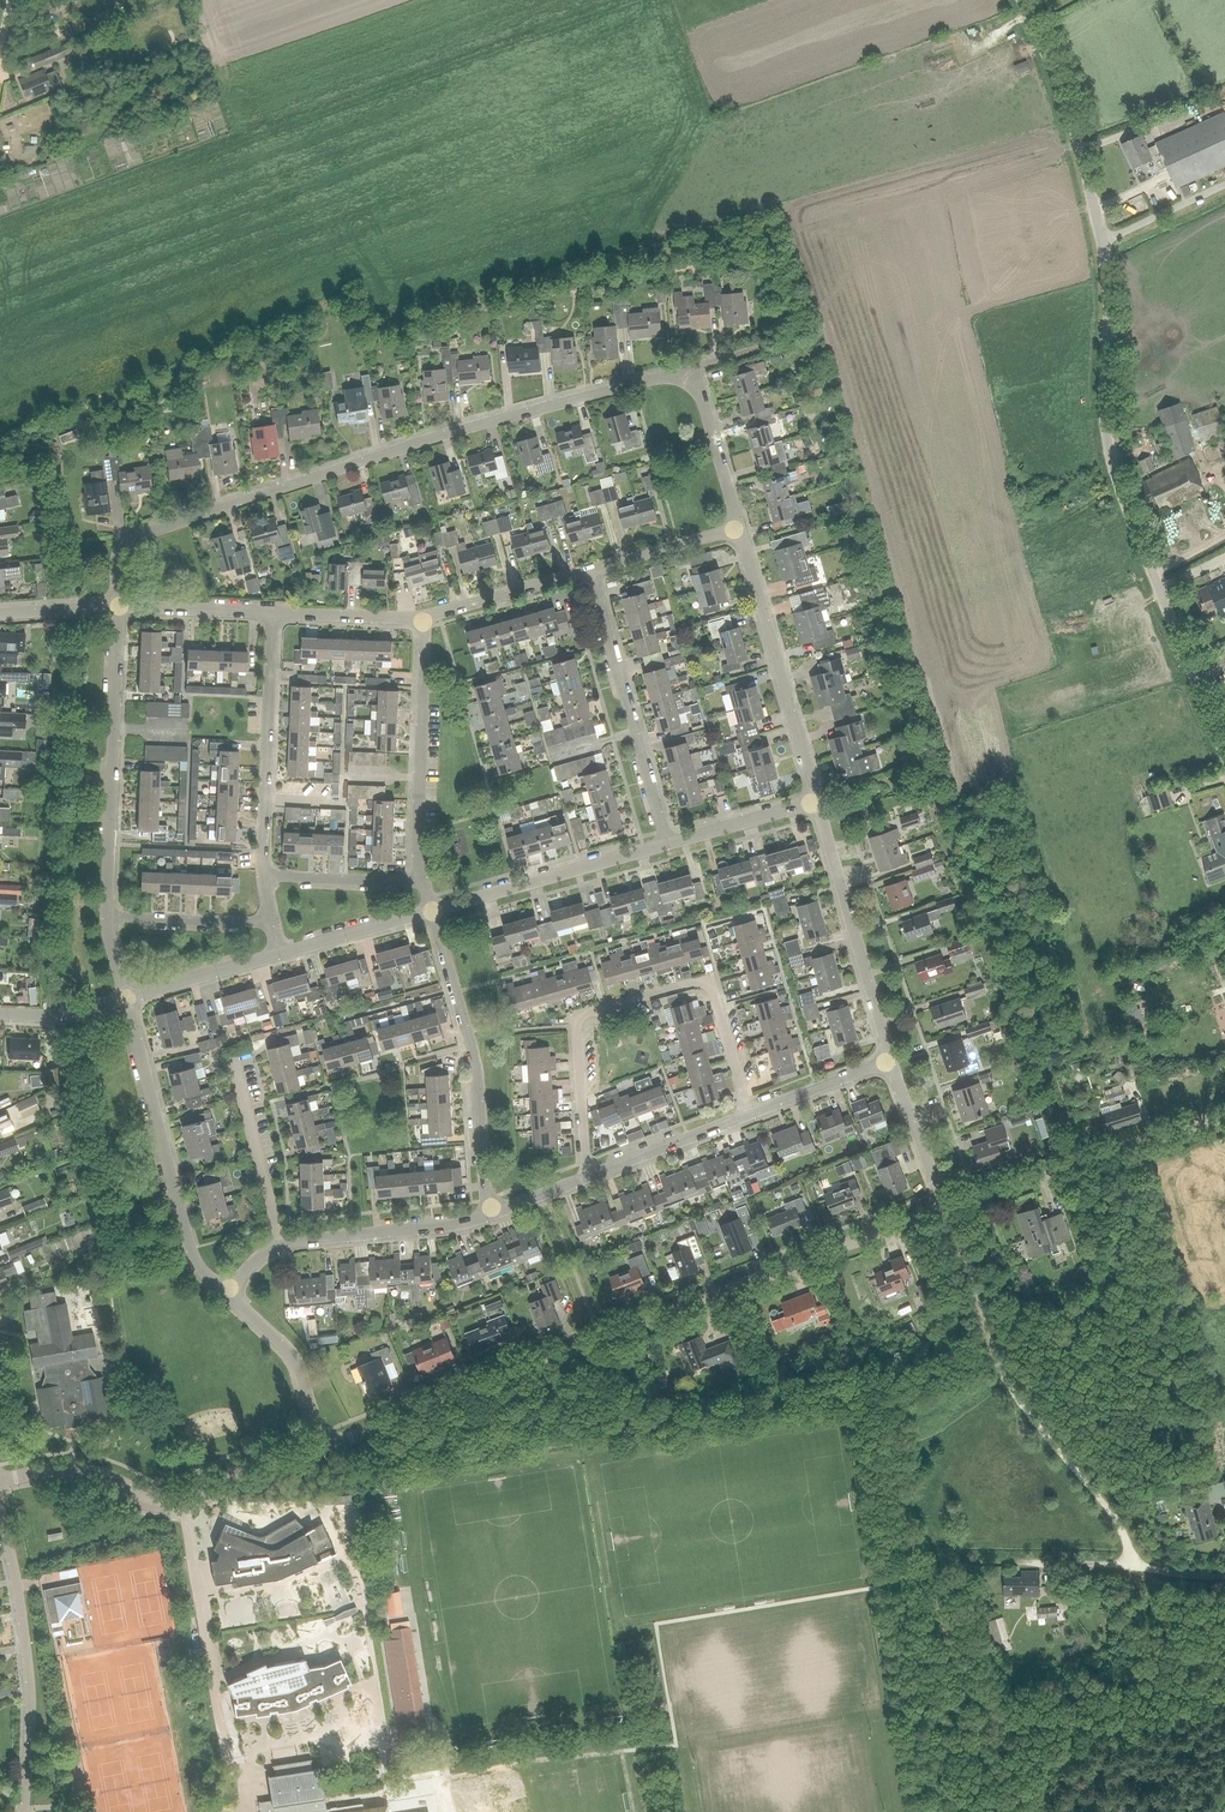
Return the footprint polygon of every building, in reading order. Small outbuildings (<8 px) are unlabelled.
[(980,4),(966,4),(966,18),(980,18),(980,4)] [(186,33),(190,41),(196,39),(193,30),(186,33)] [(71,52),(67,42),(59,46),(59,45),(30,57),(35,69),(64,57),(63,55),(71,52)] [(108,71),(103,59),(84,67),(89,79),(108,71)] [(1018,73),(1031,69),(1029,60),(1016,63),(1018,73)] [(56,71),(53,72),(46,75),(44,70),(18,80),(25,96),(31,94),(33,97),(56,88),(57,90),(62,87),(56,71)] [(1224,166),(1224,114),(1224,112),(1155,143),(1156,145),(1148,149),(1142,135),(1122,144),(1126,155),(1127,155),(1133,168),(1152,160),(1151,156),(1160,152),(1176,188),(1224,166)] [(718,306),(717,287),(717,283),(704,284),(705,303),(694,304),(694,296),(683,297),(683,292),(675,292),(677,311),(680,311),(681,325),(691,324),(691,326),(711,325),(710,307),(718,306)] [(720,287),(717,287),(718,306),(724,306),(725,324),(748,322),(747,300),(744,301),(743,292),(721,294),(720,287)] [(670,301),(668,288),(658,289),(660,302),(670,301)] [(621,302),(623,327),(631,326),(632,337),(651,335),(651,332),(661,331),(659,311),(629,314),(628,295),(620,295),(621,302)] [(616,327),(623,327),(621,302),(613,303),(615,325),(596,327),(596,335),(594,335),(596,357),(618,355),(616,327)] [(533,321),(533,329),(535,328),(544,328),(543,320),(533,321)] [(552,336),(545,337),(546,352),(553,352),(555,368),(577,366),(575,345),(573,345),(572,337),(552,338),(552,336)] [(546,352),(545,337),(538,338),(539,347),(508,350),(510,372),(540,369),(539,353),(546,352)] [(452,377),(450,352),(449,345),(443,346),(444,369),(424,370),(425,379),(423,379),(425,400),(447,399),(446,377),(452,377)] [(782,358),(780,349),(768,353),(770,362),(782,358)] [(450,352),(452,377),(461,376),(461,383),(481,381),(481,378),(491,377),(489,358),(459,361),(458,352),(450,352)] [(739,395),(759,389),(755,375),(768,371),(765,360),(741,367),(743,374),(733,376),(739,395)] [(323,381),(324,391),(333,389),(332,380),(323,381)] [(371,387),(373,402),(381,401),(383,417),(406,413),(402,392),(400,393),(398,384),(378,388),(378,386),(371,387)] [(363,386),(345,389),(347,400),(335,401),(338,422),(348,420),(349,423),(368,420),(366,403),(373,402),(371,387),(364,388),(363,386)] [(759,389),(739,395),(744,414),(753,411),(755,418),(771,414),(769,407),(764,408),(759,389)] [(1174,460),(1195,450),(1179,403),(1158,410),(1174,460)] [(1214,406),(1191,415),(1202,442),(1224,432),(1214,406)] [(278,410),(281,425),(288,424),(290,439),(309,436),(309,433),(319,431),(316,412),(287,416),(285,409),(278,410)] [(283,438),(281,425),(278,410),(270,411),(272,425),(253,428),(254,436),(252,437),(255,457),(278,454),(276,439),(283,438)] [(626,447),(642,443),(638,428),(630,431),(625,413),(608,417),(614,441),(624,438),(626,447)] [(753,448),(774,442),(769,424),(773,422),(771,416),(756,420),(758,427),(748,430),(753,448)] [(204,458),(202,443),(199,424),(189,426),(192,450),(196,449),(196,454),(181,456),(180,449),(165,451),(169,478),(180,477),(180,479),(200,476),(197,459),(204,458)] [(574,429),(557,434),(562,451),(582,445),(587,463),(599,460),(591,432),(583,434),(580,425),(574,427),(574,429)] [(212,440),(210,428),(201,429),(203,441),(212,440)] [(64,434),(59,436),(62,444),(67,442),(64,434)] [(541,455),(536,436),(519,441),(519,442),(514,444),(517,453),(522,452),(526,465),(535,462),(539,474),(554,470),(550,452),(541,455)] [(202,443),(204,458),(212,457),(215,474),(237,470),(234,450),(231,450),(230,441),(210,445),(209,442),(202,443)] [(774,442),(753,448),(759,468),(769,465),(770,471),(786,466),(784,460),(779,461),(774,442)] [(109,458),(116,457),(114,444),(107,445),(109,458)] [(497,479),(509,476),(503,455),(494,457),(491,448),(485,450),(486,452),(469,457),(474,474),(494,468),(497,479)] [(109,458),(112,481),(120,480),(122,495),(142,492),(142,489),(151,488),(148,465),(133,467),(133,470),(119,472),(117,464),(122,464),(121,456),(116,457),(109,458)] [(1144,474),(1155,469),(1149,456),(1138,462),(1144,474)] [(89,472),(91,483),(85,483),(86,493),(84,493),(87,514),(109,510),(105,482),(112,481),(109,458),(101,459),(103,470),(89,472)] [(1160,511),(1203,491),(1198,481),(1199,480),(1189,458),(1151,476),(1152,478),(1132,487),(1141,508),(1155,501),(1160,511)] [(459,469),(451,471),(448,461),(431,466),(438,490),(449,487),(451,496),(466,492),(459,469)] [(607,474),(604,461),(596,464),(597,469),(592,470),(594,478),(607,474)] [(769,501),(789,495),(786,485),(796,482),(800,478),(798,470),(788,472),(787,468),(786,469),(786,466),(770,471),(771,473),(772,473),(773,478),(764,481),(769,501)] [(659,488),(655,474),(642,477),(646,491),(659,488)] [(410,506),(421,503),(415,482),(407,484),(405,475),(398,477),(399,479),(382,484),(386,501),(406,495),(410,506)] [(602,488),(606,502),(619,499),(612,475),(600,479),(603,488),(602,488)] [(593,506),(606,502),(602,488),(589,492),(593,506)] [(18,504),(16,495),(5,497),(3,489),(0,490),(0,509),(18,504)] [(367,523),(379,519),(372,496),(364,498),(361,489),(354,491),(355,493),(338,498),(343,515),(363,509),(367,523)] [(795,513),(789,495),(769,501),(775,519),(784,517),(786,524),(801,519),(799,512),(795,513)] [(641,523),(635,501),(634,496),(628,498),(629,503),(618,506),(624,527),(641,523)] [(635,501),(641,523),(657,518),(651,497),(635,501)] [(550,504),(553,518),(566,514),(562,500),(550,504)] [(844,501),(828,504),(830,513),(846,510),(844,501)] [(321,514),(318,504),(301,509),(308,533),(317,530),(320,540),(336,535),(329,512),(321,514)] [(540,522),(553,518),(550,504),(536,507),(540,522)] [(29,516),(30,522),(40,521),(38,510),(33,511),(29,516)] [(588,538),(582,516),(581,510),(575,511),(577,518),(565,521),(571,542),(588,538)] [(582,516),(588,538),(603,534),(598,512),(582,516)] [(496,519),(500,533),(513,529),(509,515),(496,519)] [(283,562),(295,558),(285,526),(277,528),(274,518),(267,520),(268,523),(251,528),(256,544),(276,539),(283,562)] [(487,537),(500,533),(496,519),(483,522),(487,537)] [(17,525),(0,527),(0,555),(9,554),(7,540),(18,539),(17,525)] [(529,531),(535,553),(551,548),(545,527),(529,531)] [(846,547),(856,544),(852,528),(842,531),(846,547)] [(482,568),(476,546),(467,549),(465,542),(460,543),(456,530),(442,534),(446,545),(446,548),(457,545),(458,551),(459,551),(465,572),(482,568)] [(446,545),(442,534),(442,531),(434,533),(438,547),(446,545)] [(518,558),(535,553),(529,531),(512,536),(518,558)] [(781,564),(805,557),(802,546),(809,544),(805,532),(783,538),(786,546),(776,549),(781,564)] [(238,574),(251,571),(245,549),(237,551),(232,533),(214,538),(223,571),(236,567),(238,574)] [(377,541),(379,548),(389,545),(386,535),(376,537),(377,541)] [(476,546),(482,568),(498,563),(492,542),(476,546)] [(392,559),(400,558),(399,543),(391,544),(392,559)] [(410,587),(428,582),(421,559),(420,556),(411,558),(410,554),(402,557),(404,564),(410,587)] [(439,554),(421,559),(428,582),(445,577),(439,554)] [(808,567),(805,557),(781,564),(785,579),(794,576),(797,585),(819,579),(815,565),(808,567)] [(356,585),(357,561),(348,561),(348,564),(331,564),(330,588),(347,589),(348,585),(356,585)] [(357,561),(356,585),(364,585),(364,587),(386,587),(387,570),(369,569),(369,562),(357,561)] [(4,592),(3,580),(20,578),(19,562),(0,564),(0,592),(4,592)] [(697,591),(723,584),(719,568),(710,570),(708,564),(692,568),(694,575),(693,576),(697,591),(696,591),(697,591)] [(291,572),(296,589),(306,586),(301,569),(291,572)] [(312,572),(309,572),(304,572),(308,584),(321,583),(320,574),(312,574),(312,572)] [(1203,584),(1210,581),(1207,574),(1200,577),(1203,584)] [(259,590),(256,578),(246,581),(249,593),(259,590)] [(1224,616),(1224,578),(1194,592),(1203,613),(1217,607),(1221,617),(1224,616)] [(623,598),(627,613),(648,607),(648,605),(645,596),(654,593),(651,580),(627,587),(630,596),(623,598)] [(723,584),(697,591),(697,592),(702,607),(703,607),(705,614),(720,610),(718,602),(728,600),(723,584)] [(826,590),(823,590),(822,586),(799,593),(804,609),(794,612),(799,627),(823,620),(829,618),(826,608),(827,608),(826,605),(830,604),(826,590)] [(627,613),(631,628),(652,622),(651,619),(657,618),(654,609),(658,608),(658,607),(663,605),(662,600),(648,605),(648,607),(627,613)] [(555,612),(554,607),(539,611),(545,633),(552,631),(554,636),(571,631),(565,610),(555,612)] [(531,637),(545,633),(539,611),(524,615),(531,637)] [(725,647),(743,642),(739,626),(732,628),(728,614),(709,620),(714,636),(721,634),(725,647)] [(516,641),(531,637),(524,615),(510,619),(516,641)] [(631,628),(635,642),(656,636),(656,634),(653,625),(662,623),(661,617),(657,618),(651,619),(652,622),(631,628)] [(502,645),(516,641),(510,619),(496,623),(502,645)] [(823,620),(799,627),(802,642),(812,639),(815,648),(837,642),(833,628),(826,630),(823,620)] [(487,649),(502,645),(496,623),(481,627),(487,649)] [(472,653),(487,649),(481,627),(466,631),(472,653)] [(46,645),(55,646),(56,629),(47,628),(46,645)] [(140,646),(159,647),(167,647),(167,642),(159,641),(160,632),(140,631),(140,646)] [(25,633),(0,632),(0,662),(16,663),(17,652),(24,652),(25,633)] [(656,636),(635,642),(640,657),(661,651),(658,640),(667,637),(665,632),(656,634),(656,636)] [(317,658),(317,638),(302,638),(301,657),(302,657),(301,664),(308,665),(308,658),(317,658)] [(332,658),(332,639),(317,638),(317,658),(332,658)] [(346,659),(347,639),(332,639),(332,658),(346,659)] [(361,660),(362,640),(347,639),(346,659),(346,669),(352,669),(353,659),(361,660)] [(683,651),(679,639),(672,641),(673,646),(669,647),(671,654),(683,651)] [(376,660),(377,640),(362,640),(361,660),(376,660)] [(377,640),(376,660),(376,667),(382,667),(383,660),(392,661),(393,641),(377,640)] [(743,642),(725,647),(729,663),(723,664),(725,672),(740,667),(739,661),(748,658),(743,642)] [(549,646),(552,656),(558,654),(555,644),(549,646)] [(860,644),(847,649),(850,659),(863,655),(860,644)] [(159,656),(159,647),(140,646),(139,661),(159,662),(168,662),(168,656),(159,656)] [(546,657),(552,656),(549,646),(543,647),(546,657)] [(201,670),(202,650),(187,650),(186,677),(192,677),(192,670),(201,670)] [(216,670),(217,651),(202,650),(201,670),(201,677),(207,677),(207,670),(216,670)] [(231,671),(232,651),(217,651),(216,670),(231,671)] [(232,651),(231,671),(231,680),(237,680),(237,671),(246,672),(246,652),(232,651)] [(519,653),(522,664),(529,662),(526,652),(519,653)] [(516,665),(522,664),(519,653),(514,655),(516,665)] [(670,682),(669,680),(667,671),(672,669),(671,665),(686,661),(684,654),(665,659),(667,665),(663,666),(664,667),(644,673),(649,688),(670,682)] [(558,678),(579,672),(575,657),(553,663),(556,673),(550,674),(551,680),(558,678)] [(816,691),(841,684),(847,682),(844,671),(845,671),(841,657),(819,663),(821,672),(812,675),(816,691)] [(491,662),(494,674),(500,672),(497,660),(491,662)] [(158,677),(159,662),(139,661),(138,676),(158,677)] [(488,675),(494,674),(491,662),(484,663),(488,675)] [(3,697),(5,697),(5,681),(28,682),(28,672),(8,672),(0,672),(0,706),(2,706),(3,697)] [(562,693),(583,687),(579,672),(558,678),(562,693)] [(649,688),(653,702),(674,696),(673,694),(671,686),(680,683),(680,682),(688,680),(686,675),(669,680),(670,682),(649,688)] [(158,685),(158,677),(138,676),(138,691),(164,692),(164,686),(158,685)] [(480,701),(501,695),(501,694),(506,693),(501,676),(486,680),(487,683),(475,686),(480,701)] [(530,686),(541,683),(539,678),(529,681),(530,686)] [(517,690),(527,687),(525,681),(516,684),(517,690)] [(735,708),(760,701),(755,685),(746,688),(744,681),(726,686),(728,694),(731,693),(735,708)] [(541,683),(530,686),(532,693),(543,690),(541,683)] [(712,684),(705,686),(707,694),(715,692),(712,684)] [(841,684),(816,691),(820,705),(830,702),(835,719),(857,713),(850,691),(843,693),(841,684)] [(292,701),(311,702),(318,702),(318,696),(311,696),(312,687),(292,686),(292,701)] [(527,687),(517,690),(519,696),(529,694),(527,687)] [(566,707),(587,701),(583,687),(562,693),(566,707)] [(691,689),(690,689),(693,701),(700,699),(697,687),(691,689)] [(379,705),(398,706),(399,690),(368,689),(368,695),(379,695),(379,705)] [(684,698),(684,697),(682,692),(673,694),(674,696),(653,702),(657,717),(678,711),(677,709),(675,700),(684,698)] [(484,716),(505,709),(501,695),(480,701),(484,716)] [(39,707),(38,712),(46,713),(47,699),(39,698),(39,699),(39,707)] [(311,711),(311,702),(292,701),(291,716),(310,717),(317,717),(318,711),(311,711)] [(587,701),(566,707),(568,717),(562,718),(564,726),(570,724),(577,722),(584,720),(592,718),(587,701)] [(760,701),(735,708),(739,724),(736,725),(738,732),(757,727),(755,720),(764,717),(760,701)] [(398,706),(379,705),(373,704),(373,710),(379,710),(378,719),(398,721),(398,706)] [(539,715),(549,712),(548,706),(538,709),(539,715)] [(678,711),(657,717),(661,732),(670,730),(672,736),(689,731),(687,723),(682,724),(679,715),(688,712),(686,706),(677,709),(678,711)] [(516,713),(514,707),(505,709),(484,716),(488,730),(509,723),(507,715),(516,713)] [(525,719),(535,716),(534,710),(524,713),(525,719)] [(551,719),(549,712),(539,715),(541,721),(551,719)] [(10,736),(11,726),(23,727),(24,714),(0,713),(0,735),(10,736)] [(712,714),(706,716),(708,722),(714,720),(712,714)] [(45,717),(38,717),(36,716),(35,725),(44,726),(45,717)] [(310,726),(310,717),(291,716),(290,731),(310,732),(319,732),(320,726),(310,726)] [(535,716),(525,719),(527,725),(537,722),(535,716)] [(584,720),(588,734),(596,732),(592,718),(584,720)] [(397,735),(398,721),(378,719),(378,720),(371,720),(370,734),(372,734),(378,735),(378,734),(397,735)] [(581,736),(588,734),(584,720),(577,722),(581,736)] [(834,754),(859,748),(866,746),(864,738),(867,738),(863,724),(860,725),(859,720),(837,726),(840,736),(830,739),(834,754)] [(574,738),(581,736),(577,722),(570,724),(574,738)] [(609,735),(605,722),(595,725),(599,738),(609,735)] [(492,744),(514,738),(509,723),(488,730),(492,744)] [(567,740),(574,738),(570,724),(564,726),(563,726),(567,740)] [(560,742),(567,740),(563,726),(556,728),(560,742)] [(738,732),(736,733),(737,740),(759,734),(757,727),(738,732)] [(553,744),(560,742),(556,728),(549,730),(553,744)] [(553,744),(549,730),(543,732),(547,746),(553,744)] [(309,741),(310,732),(290,731),(290,746),(309,747),(316,747),(317,741),(309,741)] [(341,744),(342,733),(335,733),(334,744),(328,743),(328,747),(341,748),(341,744)] [(691,757),(691,754),(688,746),(697,743),(694,733),(673,738),(675,746),(665,748),(670,763),(691,757)] [(397,735),(378,734),(378,735),(372,734),(371,741),(378,741),(377,750),(397,751),(397,735)] [(496,759),(518,753),(514,738),(492,744),(496,759)] [(534,748),(544,745),(543,739),(533,742),(534,748)] [(742,754),(746,769),(773,762),(768,746),(763,748),(761,741),(741,746),(743,753),(742,754)] [(736,752),(734,742),(717,746),(720,756),(736,752)] [(217,766),(237,766),(238,751),(227,751),(227,743),(208,743),(208,756),(217,757),(217,766)] [(544,745),(534,748),(536,755),(546,752),(544,745)] [(309,756),(309,747),(290,746),(289,761),(309,761),(316,762),(316,756),(309,756)] [(859,748),(834,754),(838,768),(848,765),(851,775),(881,766),(877,753),(862,757),(859,748)] [(0,751),(0,780),(4,780),(5,766),(20,767),(21,752),(0,751)] [(357,765),(357,752),(350,751),(349,765),(357,765)] [(371,766),(372,752),(365,752),(364,766),(371,766)] [(379,766),(380,753),(372,752),(371,766),(379,766)] [(695,771),(695,769),(692,760),(701,758),(699,752),(691,754),(691,757),(670,763),(674,777),(695,771)] [(518,753),(496,759),(501,774),(522,768),(518,753)] [(587,757),(591,771),(598,769),(594,755),(587,757)] [(585,772),(591,771),(587,757),(581,758),(585,772)] [(578,774),(585,772),(581,758),(574,761),(578,774)] [(308,771),(309,761),(289,761),(289,776),(315,777),(316,771),(308,771)] [(570,777),(578,774),(574,761),(566,763),(570,777)] [(140,785),(159,786),(168,786),(168,781),(160,780),(160,771),(164,771),(164,763),(143,762),(143,771),(140,770),(140,785)] [(773,762),(746,769),(750,786),(751,786),(753,794),(757,793),(758,798),(774,794),(770,779),(777,778),(773,762)] [(564,778),(570,777),(566,763),(560,765),(564,778)] [(556,780),(564,778),(560,765),(552,767),(556,780)] [(236,780),(237,766),(217,766),(217,780),(236,780)] [(699,785),(699,783),(697,775),(705,773),(704,767),(695,769),(695,771),(674,777),(678,792),(699,785)] [(610,783),(606,768),(579,776),(582,786),(587,785),(589,790),(610,783)] [(339,782),(340,773),(333,773),(325,773),(325,783),(331,783),(333,783),(333,782),(339,782)] [(863,782),(861,776),(852,779),(853,785),(863,782)] [(717,792),(725,790),(722,778),(714,780),(717,792)] [(236,780),(217,780),(209,779),(209,785),(216,785),(216,795),(236,795),(236,780)] [(699,785),(678,792),(682,807),(704,800),(701,789),(709,787),(708,781),(699,783),(699,785)] [(593,804),(614,798),(610,783),(589,790),(593,804)] [(164,801),(164,796),(159,796),(159,786),(140,785),(139,800),(159,801),(164,801)] [(355,799),(356,785),(348,785),(348,798),(355,799)] [(370,799),(371,786),(363,786),(363,799),(370,799)] [(378,800),(378,786),(371,786),(370,799),(378,800)] [(564,797),(574,794),(572,788),(563,790),(564,797)] [(20,799),(21,790),(3,789),(2,798),(20,799)] [(1173,804),(1169,789),(1146,796),(1151,811),(1173,804)] [(236,795),(216,795),(209,794),(209,800),(216,800),(215,809),(235,810),(236,795)] [(574,794),(564,797),(566,802),(575,800),(574,794)] [(545,799),(547,809),(553,807),(550,797),(545,799)] [(351,814),(358,815),(359,799),(355,799),(348,798),(347,806),(351,806),(351,814)] [(597,819),(618,813),(614,798),(593,804),(597,819)] [(541,810),(547,809),(545,799),(538,801),(541,810)] [(158,816),(159,801),(139,800),(139,815),(158,816)] [(375,815),(394,816),(395,801),(368,800),(368,808),(375,809),(375,815)] [(515,808),(518,818),(524,816),(521,806),(515,808)] [(301,814),(301,808),(287,807),(286,819),(298,820),(300,820),(301,814)] [(9,822),(10,808),(0,808),(0,822),(9,822)] [(512,819),(518,818),(515,808),(509,809),(512,819)] [(235,810),(215,809),(208,809),(208,815),(215,815),(215,824),(235,825),(235,810)] [(331,809),(330,816),(330,819),(345,819),(346,809),(331,809)] [(620,832),(619,828),(623,827),(618,813),(597,819),(601,833),(612,830),(613,835),(620,832)] [(904,829),(920,823),(917,814),(901,819),(904,829)] [(1217,852),(1202,858),(1207,871),(1203,873),(1207,884),(1224,877),(1224,817),(1224,814),(1203,822),(1207,833),(1209,832),(1217,852)] [(158,826),(158,816),(139,815),(138,830),(153,831),(152,841),(167,841),(167,827),(158,826)] [(394,831),(394,816),(375,815),(368,815),(367,821),(375,821),(374,830),(394,831)] [(572,826),(582,823),(580,817),(570,820),(572,826)] [(552,824),(558,846),(573,842),(566,820),(552,824)] [(582,823),(572,826),(576,841),(586,838),(582,823)] [(235,825),(215,824),(208,824),(208,830),(215,830),(214,840),(234,841),(235,825)] [(543,850),(558,846),(552,824),(537,828),(543,850)] [(314,853),(315,833),(315,826),(309,826),(309,833),(300,833),(299,852),(314,853)] [(529,854),(522,832),(521,828),(514,830),(513,826),(505,829),(514,858),(529,854)] [(20,837),(21,828),(2,827),(2,835),(2,836),(20,837)] [(299,852),(300,833),(300,828),(294,827),(294,832),(284,832),(283,851),(299,852)] [(329,853),(330,834),(330,827),(324,827),(324,834),(315,833),(314,853),(329,853)] [(330,834),(329,853),(344,854),(345,827),(339,827),(339,834),(330,834)] [(529,854),(543,850),(537,828),(522,832),(529,854)] [(374,845),(393,845),(393,841),(395,842),(395,831),(394,831),(374,830),(362,829),(362,833),(367,834),(367,836),(374,836),(374,845)] [(875,855),(899,847),(896,839),(900,838),(897,830),(870,839),(875,855)] [(783,851),(788,869),(790,876),(796,874),(794,868),(803,865),(805,872),(813,870),(805,845),(798,847),(796,841),(794,840),(788,846),(789,849),(783,851)] [(393,845),(374,845),(365,844),(365,851),(374,851),(373,860),(393,861),(393,845)] [(899,847),(875,855),(881,871),(908,862),(905,853),(901,854),(899,847)] [(783,851),(759,858),(766,883),(766,885),(775,883),(772,874),(788,869),(783,851)] [(917,868),(933,862),(930,853),(914,858),(917,868)] [(735,864),(740,883),(755,879),(757,885),(766,883),(759,858),(759,857),(751,860),(735,864)] [(725,887),(740,883),(735,864),(729,866),(728,863),(727,862),(726,861),(725,860),(723,860),(722,860),(721,861),(720,862),(719,863),(719,864),(718,865),(720,873),(713,875),(719,895),(727,893),(725,887)] [(156,892),(170,892),(171,873),(172,863),(166,863),(166,872),(156,872),(156,892)] [(936,874),(932,864),(911,871),(915,882),(936,874)] [(180,873),(171,873),(170,892),(185,893),(186,873),(186,870),(180,869),(180,873)] [(216,869),(216,874),(215,894),(230,894),(231,875),(230,875),(230,869),(216,869)] [(156,892),(156,872),(141,872),(140,891),(156,892)] [(185,893),(200,893),(201,874),(186,873),(185,893)] [(200,893),(215,894),(216,874),(201,874),(200,893)] [(676,878),(681,897),(696,893),(698,899),(705,897),(701,881),(694,883),(691,874),(676,878)] [(671,900),(681,897),(676,878),(660,883),(662,892),(654,894),(659,910),(661,917),(670,914),(669,912),(674,911),(671,900)] [(894,910),(913,904),(905,881),(886,887),(894,910)] [(17,894),(23,894),(23,885),(0,884),(0,893),(17,894)] [(653,912),(659,910),(654,894),(645,897),(643,888),(627,892),(633,911),(648,907),(649,913),(653,912)] [(606,928),(612,926),(611,923),(623,919),(622,914),(633,911),(627,892),(611,897),(614,906),(601,910),(606,928)] [(0,893),(0,904),(16,904),(17,894),(0,893)] [(777,916),(791,912),(786,895),(772,899),(777,916)] [(927,912),(927,913),(912,918),(913,920),(902,924),(909,942),(934,933),(930,921),(942,917),(941,913),(957,908),(953,896),(936,902),(938,909),(927,912)] [(801,924),(823,918),(818,901),(796,907),(801,924)] [(605,928),(606,928),(601,910),(600,910),(599,908),(586,911),(583,902),(567,906),(573,926),(588,921),(590,930),(604,926),(605,928)] [(558,930),(573,926),(567,906),(552,911),(554,920),(546,923),(550,938),(553,938),(555,945),(560,943),(558,936),(560,936),(558,930)] [(542,941),(550,938),(546,923),(538,925),(535,916),(519,920),(524,939),(540,934),(542,941)] [(37,935),(38,918),(29,917),(28,925),(28,932),(28,935),(37,935)] [(675,923),(674,918),(661,922),(663,927),(675,923)] [(823,918),(801,924),(806,940),(827,934),(823,918)] [(509,943),(524,939),(519,920),(503,925),(506,934),(492,938),(498,958),(512,954),(509,943)] [(738,943),(765,936),(763,929),(757,930),(755,921),(734,927),(738,943)] [(679,932),(688,963),(705,958),(704,957),(702,947),(699,937),(689,939),(686,930),(679,932)] [(672,967),(688,963),(679,932),(673,934),(675,943),(666,945),(672,967)] [(743,959),(764,953),(761,944),(767,943),(765,936),(738,943),(743,959)] [(788,956),(802,952),(798,938),(784,942),(788,956)] [(972,953),(967,938),(947,945),(951,957),(966,952),(967,955),(972,953)] [(656,972),(672,967),(666,945),(661,947),(660,942),(656,943),(655,939),(648,941),(649,945),(656,972)] [(393,948),(398,965),(409,962),(413,976),(428,972),(423,955),(422,952),(413,954),(410,944),(393,948)] [(640,976),(656,972),(649,945),(642,947),(643,952),(634,954),(640,976)] [(707,946),(702,947),(704,957),(710,956),(707,946)] [(640,976),(634,954),(625,957),(624,952),(623,952),(621,947),(615,949),(617,954),(624,981),(640,976)] [(398,965),(393,948),(377,953),(381,967),(374,969),(379,987),(394,983),(390,967),(398,965)] [(817,977),(838,970),(833,954),(813,959),(812,956),(804,958),(802,952),(788,956),(792,968),(804,965),(805,967),(813,965),(817,977)] [(747,975),(774,968),(772,961),(766,962),(764,953),(743,959),(747,975)] [(526,954),(512,958),(515,969),(529,965),(526,954)] [(608,985),(624,981),(617,954),(610,956),(611,961),(602,963),(608,985)] [(944,962),(942,955),(916,964),(922,981),(945,973),(946,976),(954,973),(950,960),(944,962)] [(342,963),(346,979),(358,976),(361,986),(373,983),(369,971),(362,973),(358,958),(342,963)] [(576,961),(574,962),(569,963),(577,993),(594,989),(588,967),(579,970),(576,961)] [(337,982),(346,979),(342,963),(325,968),(329,982),(323,984),(328,1001),(341,997),(337,982)] [(562,998),(577,993),(569,963),(562,965),(565,973),(556,976),(562,998)] [(774,968),(747,975),(751,991),(773,986),(770,976),(776,974),(774,968)] [(562,998),(556,976),(546,979),(544,969),(536,971),(538,975),(546,1002),(562,998)] [(803,1009),(817,1005),(815,997),(823,995),(822,992),(842,987),(838,970),(817,977),(819,986),(812,988),(812,991),(799,995),(803,1009)] [(295,994),(294,994),(296,999),(308,995),(310,1001),(321,998),(318,985),(311,987),(306,973),(290,978),(295,994)] [(530,1006),(546,1002),(538,975),(532,977),(533,982),(524,985),(530,1006)] [(284,997),(294,994),(295,994),(290,978),(273,982),(277,997),(271,998),(275,1011),(287,1007),(284,997)] [(530,1006),(524,985),(515,987),(513,982),(506,984),(508,991),(502,992),(506,1006),(511,1004),(513,1011),(530,1006)] [(987,991),(984,982),(964,989),(967,998),(987,991)] [(37,985),(29,986),(30,1002),(38,1002),(37,985)] [(237,993),(244,1014),(256,1011),(257,1016),(270,1012),(266,1000),(259,1002),(255,988),(237,993)] [(391,990),(377,993),(379,1001),(393,997),(391,990)] [(788,996),(786,990),(779,992),(781,998),(788,996)] [(376,1000),(374,991),(364,994),(366,1003),(376,1000)] [(244,1016),(244,1014),(237,993),(222,997),(226,1011),(220,1013),(223,1025),(235,1022),(234,1019),(244,1016)] [(695,1012),(693,1003),(681,1006),(678,995),(671,997),(674,1008),(671,1009),(675,1025),(702,1017),(702,1015),(712,1012),(710,1006),(700,1009),(700,1011),(695,1012)] [(967,1019),(959,998),(930,1007),(937,1029),(967,1019)] [(760,1022),(791,1013),(789,1006),(779,1009),(777,999),(755,1006),(760,1022)] [(414,1002),(419,1017),(421,1016),(427,1038),(442,1033),(439,1023),(446,1021),(442,1007),(435,1009),(435,1012),(424,1015),(420,1001),(414,1002)] [(324,1002),(323,1002),(318,1003),(319,1007),(315,1008),(317,1015),(326,1013),(324,1002)] [(207,1018),(203,1003),(194,1005),(198,1020),(207,1018)] [(412,1003),(406,1005),(407,1011),(414,1010),(412,1003)] [(406,1005),(400,1007),(403,1019),(404,1021),(407,1020),(413,1042),(427,1038),(421,1016),(419,1017),(410,1019),(407,1011),(406,1005)] [(817,1005),(803,1009),(807,1021),(821,1017),(817,1005)] [(832,1029),(853,1023),(848,1007),(839,1009),(838,1006),(826,1010),(832,1029)] [(1144,1025),(1140,1008),(1126,1012),(1130,1028),(1144,1025)] [(161,1031),(193,1022),(191,1016),(183,1018),(183,1020),(179,1021),(176,1010),(157,1015),(159,1024),(158,1024),(158,1026),(160,1025),(161,1031)] [(283,1026),(280,1013),(272,1015),(275,1028),(277,1028),(277,1029),(283,1028),(283,1026)] [(764,1038),(786,1031),(783,1022),(793,1020),(791,1013),(760,1022),(764,1038)] [(219,1031),(214,1015),(208,1017),(212,1033),(219,1031)] [(398,1046),(413,1042),(407,1020),(404,1021),(395,1023),(393,1015),(387,1016),(389,1025),(392,1024),(398,1046)] [(675,1025),(680,1041),(702,1035),(699,1026),(704,1024),(702,1017),(675,1025)] [(1001,1017),(991,1021),(994,1029),(1004,1025),(1001,1017)] [(392,1024),(389,1025),(381,1028),(378,1019),(372,1020),(375,1030),(377,1030),(383,1050),(398,1046),(392,1024)] [(273,1028),(271,1020),(263,1022),(265,1030),(273,1028)] [(374,1036),(368,1038),(367,1036),(356,1039),(350,1020),(344,1022),(350,1041),(352,1041),(358,1062),(374,1058),(370,1046),(376,1045),(374,1036)] [(992,1030),(989,1020),(965,1028),(968,1038),(992,1030)] [(193,1022),(161,1031),(163,1037),(161,1037),(162,1039),(163,1038),(165,1046),(184,1041),(181,1030),(186,1029),(186,1032),(195,1029),(193,1022)] [(853,1023),(832,1029),(836,1045),(857,1039),(853,1023)] [(314,1042),(310,1030),(303,1032),(307,1044),(314,1042)] [(769,1053),(800,1045),(798,1038),(788,1041),(786,1031),(764,1038),(769,1053)] [(215,1047),(211,1032),(208,1033),(209,1039),(198,1042),(200,1051),(215,1047)] [(293,1058),(293,1056),(291,1047),(300,1044),(297,1034),(275,1039),(277,1047),(268,1049),(271,1064),(293,1058)] [(827,1034),(812,1038),(814,1045),(829,1041),(827,1034)] [(352,1041),(350,1041),(341,1044),(338,1035),(333,1037),(335,1045),(338,1045),(344,1066),(358,1062),(352,1041)] [(704,1044),(702,1035),(680,1041),(684,1057),(711,1049),(709,1042),(704,1044)] [(37,1061),(38,1037),(37,1040),(13,1038),(13,1036),(12,1036),(10,1060),(11,1060),(11,1057),(36,1059),(36,1061),(37,1061)] [(214,1039),(217,1047),(223,1045),(221,1037),(214,1039)] [(967,1056),(964,1047),(970,1045),(968,1037),(940,1047),(948,1072),(958,1069),(961,1076),(980,1069),(974,1053),(967,1056)] [(338,1045),(335,1045),(327,1048),(324,1039),(318,1041),(321,1051),(323,1050),(324,1053),(319,1055),(321,1062),(326,1061),(329,1070),(344,1066),(338,1045)] [(529,1065),(556,1064),(556,1056),(551,1057),(550,1047),(538,1048),(537,1040),(522,1041),(523,1050),(528,1049),(529,1065)] [(833,1057),(830,1044),(816,1048),(819,1060),(833,1057)] [(800,1045),(769,1053),(773,1070),(777,1069),(779,1077),(796,1072),(793,1064),(794,1064),(792,1054),(802,1052),(800,1045)] [(684,1057),(689,1073),(711,1067),(708,1057),(713,1056),(711,1049),(684,1057)] [(173,1086),(198,1079),(195,1069),(204,1067),(200,1052),(185,1056),(187,1065),(178,1067),(179,1071),(169,1074),(173,1086)] [(297,1073),(297,1071),(294,1062),(310,1058),(309,1052),(293,1056),(293,1058),(271,1064),(275,1079),(297,1073)] [(428,1088),(407,1090),(408,1096),(428,1094),(428,1092),(450,1090),(449,1074),(442,1075),(442,1067),(441,1063),(421,1069),(422,1076),(427,1076),(428,1088)] [(530,1082),(552,1081),(552,1071),(557,1071),(556,1064),(529,1065),(530,1082)] [(57,1067),(45,1070),(50,1086),(57,1082),(56,1080),(64,1077),(60,1065),(57,1067)] [(297,1073),(275,1079),(279,1094),(301,1088),(298,1076),(314,1072),(313,1067),(297,1071),(297,1073)] [(689,1073),(694,1089),(725,1080),(723,1073),(714,1075),(711,1067),(689,1073)] [(1119,1073),(1118,1072),(1113,1077),(1123,1086),(1128,1080),(1123,1075),(1124,1074),(1120,1071),(1119,1073)] [(991,1081),(988,1073),(978,1076),(981,1084),(991,1081)] [(45,1086),(44,1074),(30,1076),(31,1087),(45,1086)] [(642,1079),(653,1110),(670,1104),(662,1083),(652,1087),(649,1077),(642,1079)] [(964,1089),(978,1085),(975,1077),(961,1081),(964,1089)] [(198,1079),(173,1086),(176,1099),(186,1096),(189,1109),(204,1105),(202,1096),(211,1093),(209,1087),(201,1089),(198,1079)] [(638,1116),(653,1110),(642,1079),(635,1082),(639,1092),(630,1095),(638,1116)] [(698,1105),(720,1099),(718,1091),(727,1088),(725,1080),(694,1089),(698,1105)] [(531,1099),(563,1096),(563,1089),(553,1090),(552,1081),(530,1082),(531,1099)] [(978,1085),(964,1089),(955,1092),(965,1121),(988,1113),(979,1084),(978,1085)] [(1122,1090),(1120,1085),(1111,1088),(1112,1088),(1103,1091),(1107,1102),(1125,1097),(1123,1089),(1122,1090)] [(638,1116),(630,1095),(621,1098),(618,1088),(611,1091),(622,1122),(638,1116)] [(429,1103),(419,1104),(419,1109),(419,1110),(429,1109),(429,1107),(451,1105),(450,1090),(428,1092),(428,1094),(429,1103)] [(606,1128),(622,1122),(611,1091),(604,1093),(608,1103),(598,1107),(599,1109),(591,1112),(597,1127),(605,1124),(606,1128)] [(22,1119),(41,1110),(33,1095),(15,1103),(22,1119)] [(312,1113),(312,1111),(309,1102),(319,1100),(318,1095),(307,1097),(308,1099),(287,1105),(290,1119),(312,1113)] [(532,1115),(555,1114),(554,1104),(564,1103),(563,1096),(531,1099),(532,1115)] [(865,1129),(886,1121),(878,1100),(867,1104),(865,1098),(851,1103),(858,1122),(862,1120),(865,1129)] [(1109,1106),(1111,1113),(1101,1116),(1107,1132),(1142,1120),(1137,1104),(1123,1109),(1120,1102),(1109,1106)] [(430,1118),(420,1119),(420,1125),(430,1124),(430,1121),(452,1119),(451,1105),(429,1107),(429,1109),(430,1118)] [(316,1129),(315,1126),(313,1117),(329,1113),(327,1107),(312,1111),(312,1113),(290,1119),(294,1134),(316,1129)] [(14,1127),(6,1109),(0,1111),(0,1130),(1,1133),(14,1127)] [(839,1137),(846,1135),(856,1132),(850,1116),(843,1118),(840,1109),(817,1118),(825,1137),(837,1132),(839,1137)] [(187,1141),(209,1136),(216,1134),(214,1125),(210,1112),(195,1116),(196,1122),(183,1126),(187,1141)] [(534,1132),(561,1130),(572,1129),(571,1122),(555,1123),(555,1114),(532,1115),(534,1132)] [(1027,1121),(1025,1115),(1010,1120),(1012,1126),(1027,1121)] [(1043,1117),(1034,1120),(1038,1132),(1047,1130),(1043,1117)] [(431,1133),(421,1134),(423,1147),(448,1144),(447,1136),(453,1135),(452,1119),(430,1121),(430,1124),(431,1133)] [(305,1148),(307,1155),(321,1151),(319,1144),(320,1144),(317,1132),(339,1126),(338,1120),(315,1126),(316,1129),(294,1134),(298,1149),(305,1148)] [(629,1134),(631,1140),(659,1129),(657,1122),(629,1134)] [(863,1132),(859,1122),(854,1124),(858,1134),(863,1132)] [(1001,1152),(1011,1149),(1003,1125),(984,1131),(988,1141),(974,1146),(978,1160),(979,1159),(983,1170),(997,1165),(997,1163),(1004,1161),(1001,1152)] [(802,1155),(815,1149),(808,1132),(800,1135),(797,1126),(773,1135),(781,1155),(799,1148),(802,1155)] [(561,1130),(534,1132),(535,1149),(557,1147),(556,1137),(561,1137),(561,1130)] [(627,1141),(624,1132),(614,1135),(617,1144),(627,1141)] [(18,1148),(27,1145),(23,1135),(14,1139),(14,1138),(0,1144),(0,1157),(19,1149),(18,1148)] [(209,1136),(187,1141),(191,1158),(204,1155),(206,1162),(222,1157),(219,1144),(212,1146),(209,1136)] [(888,1196),(907,1189),(894,1156),(902,1153),(897,1139),(886,1143),(887,1145),(871,1152),(888,1196)] [(747,1153),(740,1156),(748,1176),(756,1173),(755,1172),(768,1167),(758,1141),(750,1144),(749,1143),(744,1145),(747,1153)] [(725,1152),(726,1154),(717,1157),(727,1183),(740,1178),(740,1179),(748,1176),(740,1156),(734,1158),(730,1150),(725,1152)] [(869,1166),(864,1155),(852,1160),(857,1171),(869,1166)] [(437,1169),(435,1170),(426,1171),(424,1156),(418,1157),(419,1171),(422,1171),(424,1193),(440,1192),(437,1169)] [(727,1183),(717,1157),(708,1161),(707,1159),(702,1161),(708,1176),(701,1179),(706,1193),(713,1190),(713,1189),(727,1183)] [(324,1177),(324,1175),(323,1165),(333,1165),(333,1159),(322,1160),(322,1162),(301,1163),(301,1178),(324,1177)] [(406,1173),(404,1173),(395,1174),(394,1159),(388,1160),(389,1169),(389,1174),(392,1174),(394,1196),(409,1195),(406,1173)] [(434,1161),(435,1170),(437,1169),(440,1192),(455,1190),(455,1186),(463,1185),(461,1167),(440,1169),(440,1160),(434,1161)] [(853,1172),(849,1161),(842,1164),(847,1175),(853,1172)] [(422,1171),(419,1171),(410,1172),(409,1163),(403,1164),(404,1173),(406,1173),(409,1195),(424,1193),(422,1171)] [(68,1165),(55,1169),(57,1175),(70,1171),(69,1166),(68,1165)] [(389,1174),(389,1169),(379,1170),(379,1166),(367,1168),(369,1189),(378,1188),(379,1198),(394,1196),(392,1174),(389,1174)] [(706,1193),(701,1179),(694,1182),(689,1166),(683,1168),(684,1170),(676,1173),(686,1199),(698,1194),(699,1196),(706,1193)] [(202,1202),(225,1196),(222,1187),(231,1185),(227,1168),(203,1174),(206,1184),(198,1186),(202,1202)] [(686,1199),(676,1173),(666,1177),(665,1175),(660,1177),(666,1193),(660,1195),(665,1209),(672,1206),(672,1205),(686,1199)] [(324,1192),(324,1190),(324,1180),(334,1180),(334,1174),(324,1175),(324,1177),(301,1178),(302,1193),(324,1192)] [(854,1197),(860,1194),(855,1180),(841,1186),(843,1189),(825,1196),(832,1215),(857,1205),(854,1197)] [(665,1209),(660,1195),(653,1197),(648,1184),(644,1186),(644,1188),(634,1191),(645,1218),(658,1213),(657,1212),(665,1209)] [(12,1201),(6,1187),(0,1189),(0,1206),(12,1201)] [(324,1192),(302,1193),(302,1209),(325,1208),(324,1196),(334,1195),(334,1197),(343,1197),(343,1189),(324,1190),(324,1192)] [(630,1224),(645,1218),(634,1191),(624,1195),(624,1194),(619,1196),(624,1208),(618,1211),(623,1225),(630,1222),(630,1224)] [(225,1196),(202,1202),(207,1218),(220,1215),(222,1222),(238,1218),(234,1204),(227,1206),(225,1196)] [(44,1198),(21,1206),(25,1216),(47,1207),(44,1198)] [(623,1225),(618,1211),(611,1213),(606,1198),(601,1200),(601,1202),(592,1205),(602,1232),(616,1226),(616,1228),(623,1225)] [(799,1214),(807,1211),(802,1198),(785,1205),(787,1211),(768,1219),(775,1237),(804,1226),(799,1214)] [(602,1232),(592,1205),(583,1209),(582,1208),(577,1210),(583,1225),(576,1227),(581,1242),(589,1238),(588,1237),(602,1232)] [(743,1223),(751,1219),(746,1206),(737,1210),(740,1219),(721,1226),(733,1257),(753,1249),(743,1223)] [(1057,1252),(1054,1244),(1071,1238),(1062,1213),(1043,1219),(1039,1206),(1019,1213),(1027,1238),(1031,1237),(1032,1241),(1027,1242),(1032,1256),(1049,1250),(1050,1254),(1057,1252)] [(516,1249),(521,1263),(528,1260),(528,1259),(542,1254),(532,1228),(523,1232),(522,1229),(516,1231),(522,1246),(516,1249)] [(521,1263),(516,1249),(509,1252),(503,1236),(498,1238),(499,1241),(490,1245),(500,1270),(513,1265),(513,1266),(521,1263)] [(699,1270),(695,1260),(703,1257),(695,1236),(678,1242),(681,1250),(672,1254),(677,1267),(675,1268),(675,1267),(668,1270),(672,1281),(679,1278),(679,1277),(681,1276),(681,1277),(699,1270)] [(11,1258),(44,1245),(41,1238),(8,1251),(11,1258)] [(640,1248),(637,1240),(627,1243),(627,1244),(625,1245),(627,1250),(629,1249),(630,1252),(640,1248)] [(500,1270),(490,1245),(481,1248),(480,1245),(474,1247),(481,1263),(474,1265),(479,1279),(486,1277),(486,1275),(500,1270)] [(479,1279),(474,1265),(467,1268),(461,1252),(456,1254),(457,1257),(447,1261),(458,1286),(471,1281),(471,1282),(479,1279)] [(420,1287),(418,1287),(418,1284),(433,1283),(431,1255),(421,1256),(420,1253),(415,1253),(416,1270),(408,1271),(410,1296),(411,1300),(419,1299),(421,1299),(420,1287)] [(410,1296),(408,1271),(402,1271),(401,1255),(395,1255),(395,1259),(386,1260),(388,1287),(402,1285),(404,1297),(410,1296)] [(904,1279),(911,1276),(903,1255),(891,1259),(894,1265),(875,1273),(883,1295),(907,1286),(904,1279)] [(388,1287),(386,1260),(376,1261),(376,1257),(370,1258),(372,1274),(365,1275),(368,1307),(375,1306),(374,1288),(388,1287)] [(632,1270),(611,1279),(618,1298),(630,1293),(629,1291),(644,1285),(641,1278),(634,1258),(628,1260),(632,1270)] [(368,1307),(365,1275),(358,1275),(356,1259),(350,1260),(350,1263),(341,1264),(343,1288),(336,1289),(337,1296),(355,1294),(357,1308),(368,1307)] [(24,1271),(20,1260),(13,1263),(17,1274),(24,1271)] [(16,1274),(12,1262),(1,1266),(0,1267),(0,1288),(8,1285),(6,1278),(16,1274)] [(435,1282),(442,1281),(441,1263),(433,1264),(435,1282)] [(337,1296),(336,1289),(328,1289),(326,1273),(321,1273),(321,1276),(311,1277),(314,1304),(329,1303),(329,1304),(337,1304),(337,1296)] [(314,1304),(311,1277),(302,1278),(302,1275),(296,1276),(298,1292),(290,1293),(291,1308),(300,1307),(299,1305),(314,1304)] [(551,1302),(562,1298),(555,1280),(541,1286),(546,1298),(530,1304),(540,1332),(560,1325),(551,1302)] [(931,1303),(924,1283),(915,1286),(922,1306),(931,1303)] [(58,1303),(55,1290),(29,1295),(32,1308),(24,1309),(27,1329),(41,1327),(44,1341),(30,1344),(34,1367),(43,1365),(45,1375),(42,1384),(43,1387),(37,1388),(44,1427),(64,1423),(65,1428),(73,1427),(83,1426),(82,1425),(91,1423),(90,1419),(109,1415),(102,1376),(97,1377),(96,1374),(90,1367),(88,1357),(98,1355),(94,1332),(72,1336),(66,1302),(58,1303)] [(784,1310),(779,1312),(779,1311),(776,1309),(775,1309),(773,1309),(771,1310),(770,1311),(770,1314),(772,1320),(776,1332),(785,1328),(809,1319),(808,1316),(817,1313),(822,1326),(832,1323),(824,1303),(815,1307),(814,1305),(817,1304),(812,1290),(781,1302),(784,1310)] [(487,1303),(489,1310),(505,1305),(503,1299),(487,1303)] [(448,1327),(444,1314),(436,1317),(441,1330),(448,1327)] [(501,1334),(510,1330),(504,1316),(488,1322),(490,1325),(466,1334),(474,1354),(487,1349),(487,1347),(504,1341),(501,1334)] [(337,1333),(320,1335),(320,1338),(320,1343),(323,1342),(338,1341),(337,1333)] [(712,1364),(716,1363),(729,1357),(730,1361),(736,1358),(729,1340),(706,1350),(700,1336),(679,1344),(689,1369),(711,1361),(712,1364)] [(447,1338),(414,1351),(404,1355),(408,1363),(417,1360),(422,1372),(439,1365),(440,1368),(456,1361),(447,1338)] [(368,1393),(389,1385),(392,1383),(386,1366),(394,1362),(388,1347),(372,1354),(374,1360),(357,1367),(368,1393)] [(334,1504),(352,1503),(350,1495),(334,1496),(334,1500),(334,1504)] [(334,1500),(334,1496),(324,1497),(325,1505),(334,1504),(334,1500)] [(1198,1541),(1218,1535),(1209,1500),(1186,1506),(1193,1531),(1195,1531),(1198,1541)] [(211,1560),(211,1561),(214,1583),(232,1581),(233,1587),(241,1586),(241,1584),(274,1579),(275,1581),(282,1578),(282,1576),(302,1567),(303,1569),(312,1565),(312,1563),(336,1553),(335,1552),(322,1523),(314,1527),(313,1527),(308,1530),(296,1518),(295,1517),(265,1535),(263,1536),(260,1536),(257,1536),(255,1535),(253,1534),(252,1534),(225,1523),(214,1548),(220,1553),(217,1559),(211,1560)] [(62,1532),(47,1534),(48,1540),(63,1538),(62,1532)] [(76,1575),(74,1568),(57,1571),(58,1579),(76,1575)] [(1041,1571),(1021,1571),(1021,1577),(1005,1577),(1005,1595),(1041,1596),(1041,1571)] [(64,1634),(61,1618),(80,1614),(76,1592),(80,1591),(78,1583),(44,1590),(53,1636),(64,1634)] [(403,1615),(400,1591),(384,1593),(388,1617),(403,1615)] [(1057,1622),(1056,1606),(1037,1608),(1039,1623),(1057,1622)] [(351,1615),(358,1611),(356,1607),(344,1610),(334,1616),(323,1620),(326,1626),(336,1621),(347,1617),(351,1615)] [(998,1653),(1005,1651),(996,1619),(989,1621),(998,1653)] [(390,1629),(392,1639),(384,1640),(393,1694),(398,1730),(426,1726),(411,1626),(410,1626),(409,1621),(390,1624),(391,1629),(390,1629)] [(265,1662),(245,1671),(245,1672),(246,1672),(247,1674),(230,1682),(234,1687),(236,1701),(233,1702),(235,1714),(235,1715),(255,1712),(255,1714),(255,1715),(290,1710),(294,1709),(297,1708),(352,1684),(351,1683),(340,1659),(340,1658),(324,1665),(308,1667),(305,1660),(306,1660),(305,1659),(271,1664),(270,1664),(266,1666),(265,1664),(266,1663),(265,1662)] [(326,1809),(324,1797),(319,1767),(318,1767),(318,1768),(312,1769),(311,1760),(312,1760),(311,1759),(272,1765),(272,1766),(273,1766),(274,1775),(268,1776),(268,1775),(267,1775),(271,1800),(259,1802),(259,1801),(258,1801),(260,1811),(306,1811),(326,1809)] [(326,1809),(306,1811),(385,1811),(385,1809),(363,1811),(362,1803),(326,1809)]
